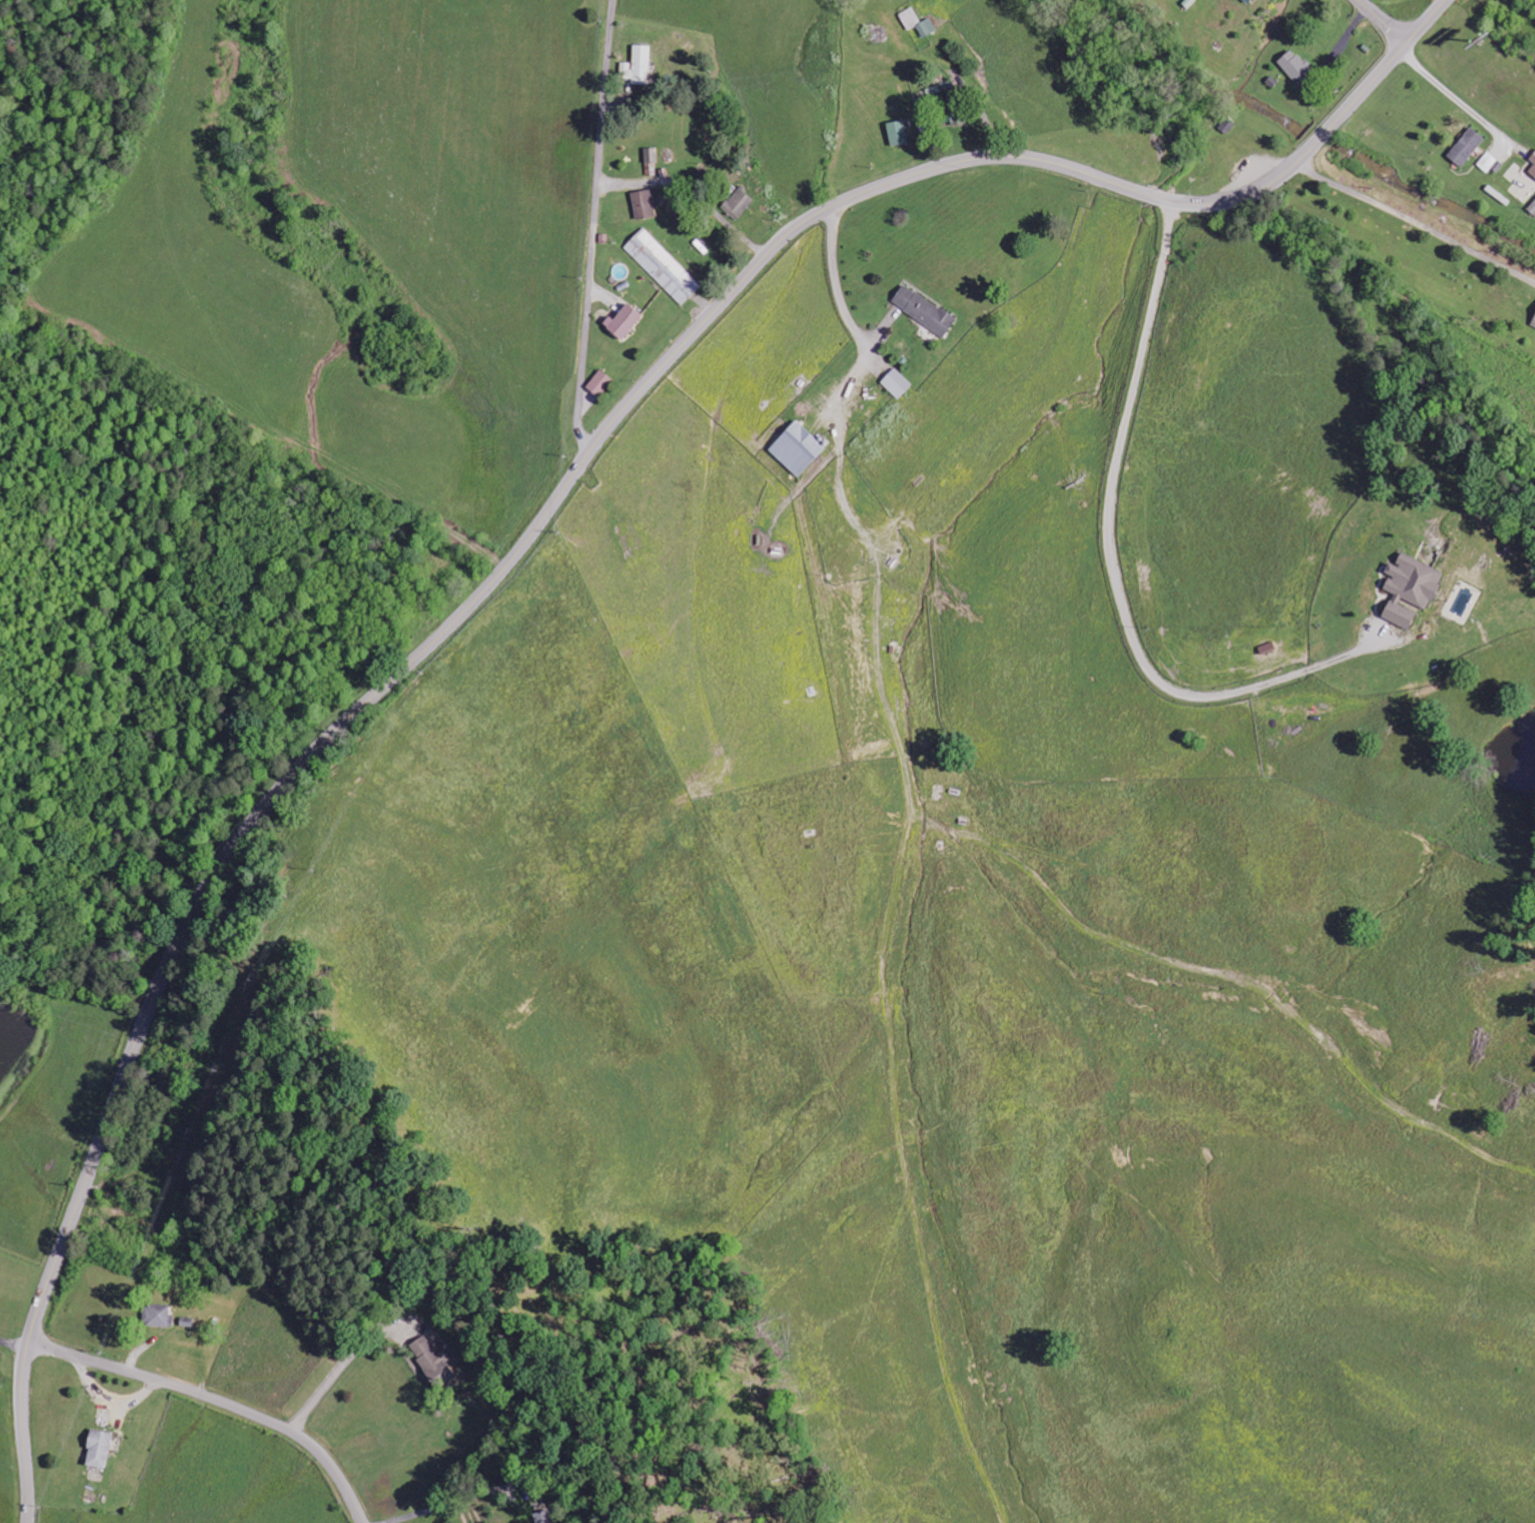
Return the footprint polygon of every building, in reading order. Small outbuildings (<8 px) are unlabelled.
[(937,32),(932,19),(917,25),(922,38),(937,32)] [(651,45),(633,44),(633,62),(621,62),(621,78),(633,78),(633,84),(650,84),(651,45)] [(1278,62),(1299,84),(1314,71),(1292,48),(1278,62)] [(909,142),(904,119),(887,123),(892,146),(909,142)] [(1462,168),(1486,138),(1471,126),(1448,156),(1462,168)] [(657,147),(645,148),(645,163),(657,163),(657,147)] [(1499,160),(1489,151),(1478,164),(1487,173),(1499,160)] [(739,221),(760,191),(744,179),(723,209),(739,221)] [(631,193),(636,219),(656,215),(650,189),(631,193)] [(625,247),(682,307),(702,287),(645,227),(625,247)] [(892,303),(945,338),(958,319),(905,283),(892,303)] [(624,340),(643,315),(626,301),(606,326),(624,340)] [(899,399),(913,385),(896,368),(882,382),(899,399)] [(614,379),(600,369),(587,387),(601,397),(614,379)] [(798,477),(827,448),(797,420),(769,450),(798,477)] [(1382,618),(1410,630),(1419,609),(1427,613),(1445,572),(1402,553),(1397,565),(1390,562),(1385,572),(1390,575),(1384,589),(1393,593),(1382,618)] [(172,1328),(172,1306),(145,1305),(145,1327),(172,1328)] [(409,1346),(434,1390),(455,1378),(446,1362),(450,1360),(444,1349),(435,1354),(425,1336),(409,1346)] [(86,1466),(106,1470),(113,1433),(92,1430),(86,1466)] [(551,1510),(535,1513),(537,1522),(553,1522),(551,1510)]
